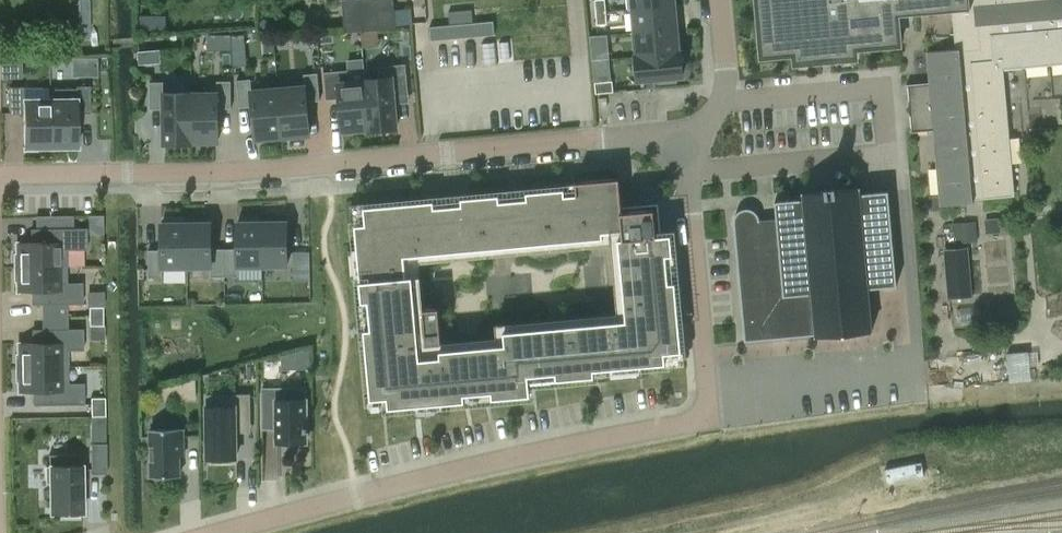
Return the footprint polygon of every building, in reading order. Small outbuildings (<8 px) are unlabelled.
[(375,29),(396,27),(394,0),(341,0),(344,33),(375,30),(375,29)] [(596,12),(606,11),(605,0),(595,0),(596,12)] [(628,10),(633,10),(675,6),(674,0),(627,0),(628,10)] [(761,57),(794,54),(795,64),(796,64),(796,62),(807,61),(807,63),(808,63),(808,60),(819,60),(819,62),(820,61),(820,59),(831,58),(831,61),(832,60),(832,58),(843,57),(843,59),(844,59),(844,57),(855,56),(855,58),(856,58),(856,49),(900,45),(897,16),(952,11),(955,49),(927,51),(930,82),(906,85),(906,86),(908,86),(909,102),(908,102),(909,115),(910,115),(912,130),(910,130),(910,132),(934,130),(940,206),(973,203),(972,199),(1014,195),(1003,69),(1061,63),(1061,0),(756,0),(761,57)] [(635,31),(676,26),(675,6),(633,10),(635,31)] [(449,13),(450,26),(473,24),(472,10),(449,13)] [(606,11),(596,12),(597,25),(607,24),(606,11)] [(166,16),(141,15),(140,29),(166,30),(166,16)] [(436,27),(430,27),(431,40),(437,39),(495,34),(494,22),(473,24),(450,26),(436,27)] [(637,55),(679,51),(676,26),(635,31),(637,55)] [(232,44),(245,43),(244,34),(232,35),(232,44)] [(601,46),(591,47),(592,60),(602,59),(601,46)] [(378,78),(365,79),(370,130),(397,128),(394,95),(408,93),(405,64),(404,47),(390,48),(392,65),(377,66),(378,78)] [(680,51),(679,51),(637,55),(636,55),(638,81),(659,79),(659,83),(676,81),(675,77),(682,76),(680,51)] [(350,70),(324,72),(327,98),(339,97),(343,131),(347,131),(347,133),(365,131),(365,129),(369,129),(369,130),(370,130),(365,79),(364,79),(364,81),(351,82),(350,70)] [(278,88),(283,136),(287,136),(287,138),(305,137),(305,134),(309,134),(306,101),(320,100),(317,73),(303,74),(305,86),(278,88)] [(278,137),(283,136),(278,88),(256,91),(252,91),(250,79),(236,80),(239,108),(252,106),(255,139),(256,139),(260,139),(260,141),(278,139),(278,137)] [(191,143),(192,143),(192,142),(195,142),(195,144),(214,144),(214,141),(218,141),(218,109),(217,108),(231,108),(231,81),(217,81),(217,93),(191,93),(191,92),(191,143)] [(612,81),(595,82),(596,93),(613,92),(612,81)] [(191,143),(191,92),(163,92),(163,82),(149,82),(150,109),(163,109),(164,143),(191,143)] [(48,88),(48,99),(49,99),(50,147),(77,147),(76,113),(90,112),(89,86),(76,86),(76,88),(48,88)] [(49,99),(48,99),(23,99),(23,87),(9,87),(9,114),(23,113),(23,147),(23,148),(23,151),(37,151),(37,147),(50,147),(49,99)] [(669,282),(667,255),(673,254),(671,233),(656,235),(655,225),(654,209),(622,212),(619,178),(576,182),(577,194),(565,195),(564,188),(526,192),(527,198),(500,201),(499,194),(467,197),(461,198),(461,204),(434,207),(434,200),(426,201),(363,207),(365,224),(355,225),(362,302),(368,301),(371,328),(364,328),(371,399),(387,397),(388,408),(465,400),(465,394),(492,392),(492,398),(531,395),(529,375),(556,373),(556,379),(595,376),(594,369),(666,363),(665,352),(682,351),(676,281),(669,282)] [(776,219),(760,220),(759,218),(759,216),(758,214),(756,213),(755,211),(753,210),(751,209),(749,209),(747,208),(745,208),(743,209),(741,210),(739,211),(737,212),(736,214),(735,216),(734,218),(734,220),(734,222),(734,223),(745,341),(816,335),(816,336),(872,331),(868,287),(871,287),(872,288),(897,285),(888,190),(863,193),(859,194),(859,187),(836,189),(836,184),(832,185),(833,189),(829,190),(828,185),(825,185),(826,190),(803,192),(803,199),(800,199),(775,201),(776,219)] [(985,219),(986,232),(1001,231),(999,218),(985,219)] [(261,220),(262,266),(287,265),(286,222),(280,222),(280,219),(261,220)] [(185,221),(186,267),(211,266),(211,276),(224,276),(223,249),(211,249),(211,223),(204,223),(204,220),(185,221)] [(223,249),(224,276),(239,276),(238,266),(256,266),(262,266),(261,220),(256,220),(244,220),(244,222),(237,222),(238,248),(223,249)] [(185,221),(168,221),(168,223),(162,223),(162,250),(148,250),(149,277),(163,277),(163,267),(186,267),(185,221)] [(976,221),(953,222),(955,242),(978,241),(976,221)] [(13,253),(14,267),(66,266),(66,250),(87,249),(86,228),(33,229),(34,242),(16,242),(16,253),(13,253)] [(950,299),(972,297),(968,249),(946,251),(950,299)] [(66,266),(14,267),(14,280),(17,280),(17,291),(34,291),(34,304),(82,304),(82,282),(66,283),(66,266)] [(980,306),(957,307),(958,324),(981,322),(980,306)] [(103,307),(89,307),(89,316),(103,316),(103,307)] [(89,316),(89,325),(103,325),(103,316),(89,316)] [(15,367),(68,366),(67,350),(83,350),(82,329),(35,329),(35,342),(18,343),(18,354),(15,354),(15,367)] [(310,369),(310,348),(299,351),(299,369),(310,369)] [(1036,379),(1035,350),(1013,351),(1014,380),(1036,379)] [(68,383),(68,366),(15,367),(15,381),(18,381),(18,392),(36,392),(36,405),(84,404),(83,383),(68,383)] [(183,380),(183,399),(196,399),(195,377),(183,380)] [(307,441),(306,380),(304,380),(304,387),(262,388),(263,428),(277,428),(277,442),(307,441)] [(208,458),(212,458),(212,461),(231,461),(231,458),(236,458),(236,427),(250,427),(250,395),(206,395),(208,458)] [(105,416),(104,397),(91,397),(91,416),(105,416)] [(150,429),(151,477),(180,476),(179,456),(184,456),(183,428),(150,429)] [(91,473),(106,473),(106,450),(106,443),(91,443),(91,473)] [(50,513),(63,513),(63,516),(79,516),(78,513),(82,513),(81,454),(49,454),(49,467),(46,467),(46,482),(49,482),(50,513)] [(895,483),(931,475),(927,460),(892,468),(895,483)]
